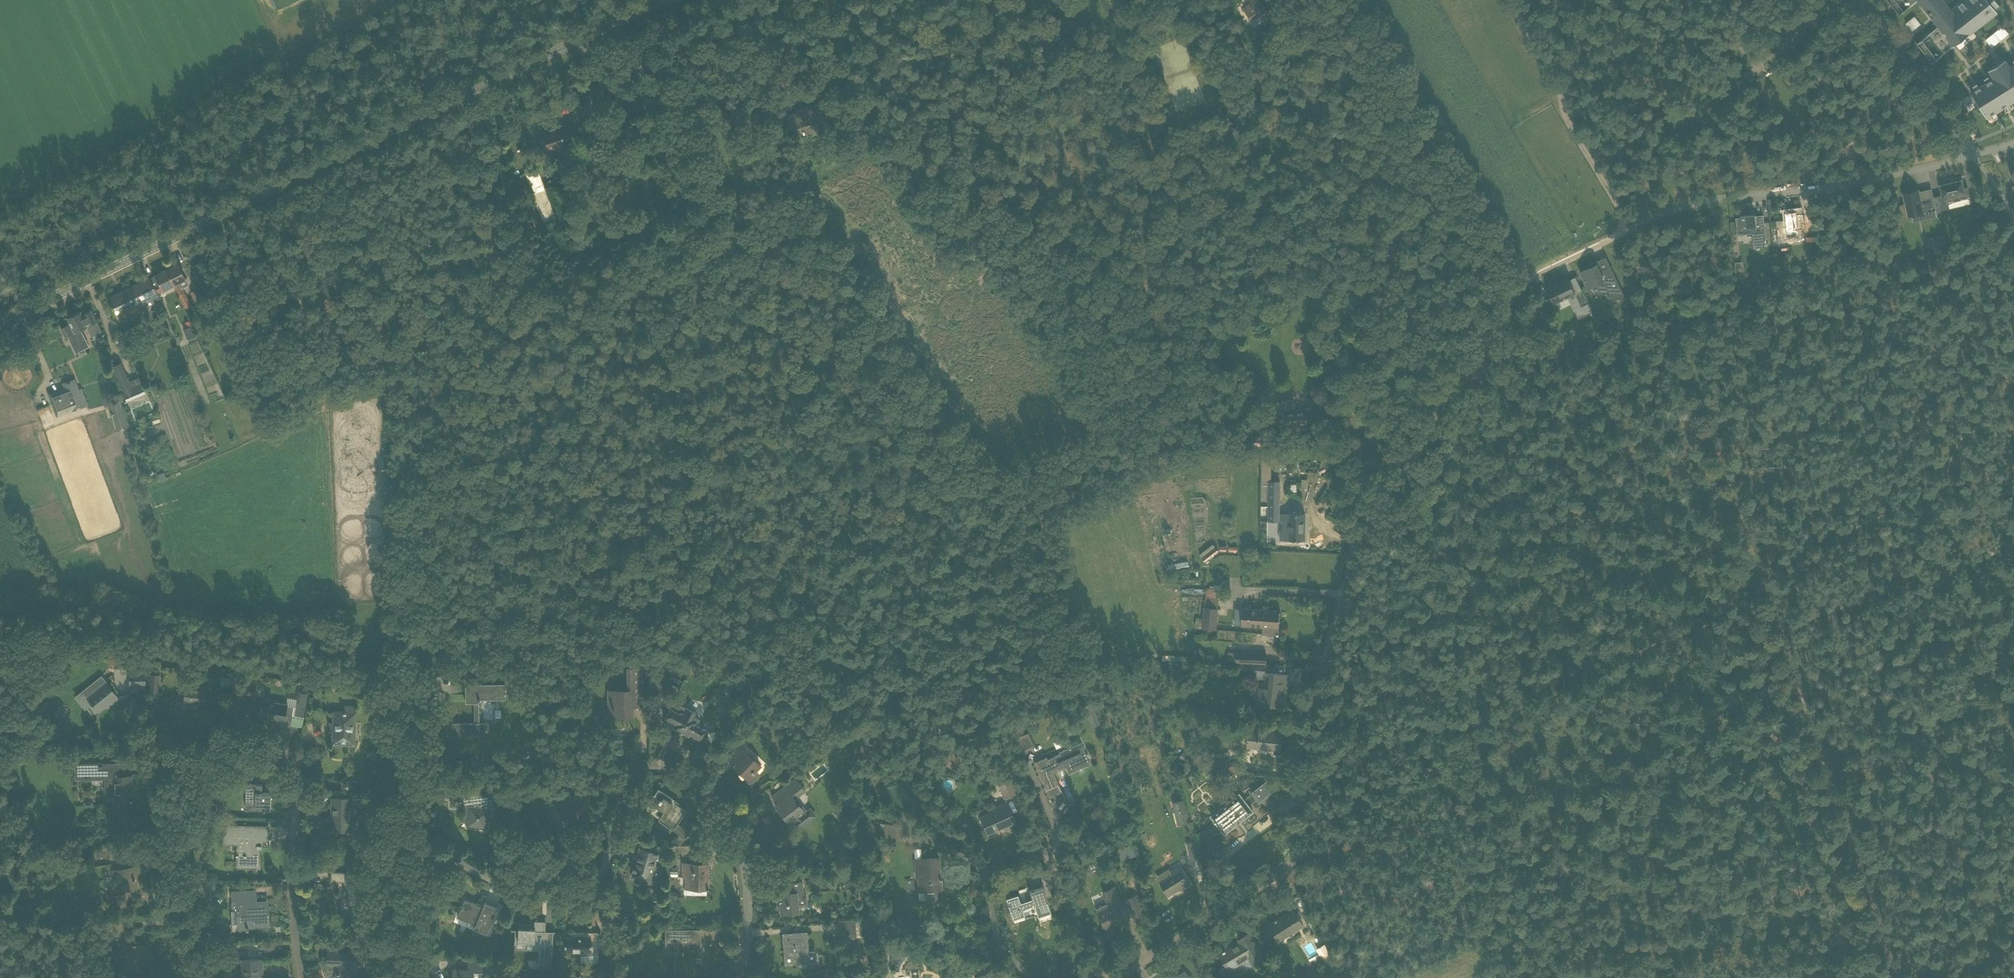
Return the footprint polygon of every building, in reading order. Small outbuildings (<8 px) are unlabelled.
[(1260,0),(1245,0),(1248,5),(1243,8),(1252,21),(1267,11),(1260,0)] [(1898,14),(1898,15),(1917,0),(1888,0),(1898,14)] [(1943,0),(1918,0),(1939,26),(1916,43),(1917,44),(1917,43),(1931,62),(1931,63),(1954,45),(1969,33),(1997,12),(1997,11),(1994,7),(1998,4),(1998,5),(1999,4),(1995,0),(1964,0),(1951,10),(1943,0)] [(2009,34),(2003,26),(1985,39),(1991,47),(2009,34)] [(775,53),(768,58),(777,71),(778,71),(785,65),(775,53)] [(2002,107),(2004,109),(2008,107),(2006,105),(2013,100),(2013,65),(2010,67),(2005,60),(2005,59),(1988,70),(1989,70),(1994,78),(1991,80),(1989,78),(1985,80),(1987,82),(1979,87),(1978,85),(1974,87),(1975,90),(1972,92),(1971,92),(1987,117),(1991,114),(1992,116),(1996,114),(1995,112),(2002,107)] [(822,120),(817,103),(795,110),(800,124),(812,120),(813,123),(822,120)] [(544,136),(547,145),(548,150),(563,145),(564,149),(575,144),(573,138),(570,129),(561,132),(560,130),(544,136)] [(544,188),(537,169),(526,173),(533,192),(544,188)] [(1960,199),(1970,197),(1969,194),(1968,187),(1964,187),(1962,180),(1939,185),(1941,195),(1933,197),(1937,211),(1949,208),(1948,202),(1953,200),(1953,201),(1961,199),(1960,199)] [(1911,215),(1933,210),(1931,198),(1921,200),(1919,191),(1918,190),(1903,193),(1908,216),(1911,215)] [(1777,233),(1772,233),(1772,241),(1778,241),(1779,242),(1788,241),(1788,237),(1799,236),(1798,229),(1804,228),(1813,227),(1812,216),(1803,217),(1803,213),(1797,214),(1796,211),(1784,212),(1785,220),(1776,221),(1777,233)] [(1767,244),(1763,215),(1741,217),(1735,218),(1737,235),(1752,233),(1752,232),(1754,231),(1756,245),(1767,244)] [(1942,235),(1931,238),(1934,250),(1934,253),(1945,250),(1942,235)] [(1599,271),(1596,264),(1580,272),(1588,288),(1603,281),(1612,301),(1624,295),(1610,265),(1599,271)] [(176,265),(165,270),(172,286),(174,285),(185,308),(192,305),(183,287),(181,288),(179,289),(176,284),(183,280),(176,265)] [(165,270),(148,278),(155,294),(172,286),(165,270)] [(108,298),(112,307),(117,316),(157,297),(155,294),(148,278),(108,298)] [(1568,278),(1546,288),(1554,304),(1575,293),(1568,278)] [(203,301),(197,289),(191,293),(197,304),(203,301)] [(1588,303),(1583,292),(1576,295),(1581,306),(1588,303)] [(81,329),(84,327),(86,326),(91,336),(101,331),(95,320),(91,311),(82,315),(80,312),(67,318),(70,323),(61,328),(65,337),(68,336),(76,353),(89,347),(81,329)] [(187,328),(184,329),(187,340),(196,337),(192,326),(187,328)] [(133,387),(121,362),(112,366),(127,401),(146,393),(142,383),(133,387)] [(64,388),(49,394),(58,417),(89,404),(82,388),(80,389),(76,380),(63,386),(64,388)] [(113,416),(117,430),(128,427),(121,399),(109,402),(111,410),(110,411),(111,416),(113,416)] [(41,417),(51,415),(48,407),(39,410),(41,417)] [(1252,446),(1259,446),(1270,445),(1270,435),(1251,437),(1252,446)] [(1268,518),(1268,520),(1279,520),(1283,520),(1283,516),(1279,516),(1280,481),(1271,481),(1268,481),(1268,483),(1268,500),(1268,518)] [(1279,540),(1298,540),(1304,540),(1305,513),(1298,513),(1283,513),(1283,516),(1283,520),(1282,529),(1280,529),(1279,540)] [(1205,561),(1218,551),(1213,544),(1200,554),(1205,561)] [(1204,605),(1202,628),(1216,629),(1218,606),(1204,605)] [(1248,626),(1262,627),(1263,610),(1242,609),(1241,626),(1248,626)] [(1263,610),(1262,627),(1262,634),(1278,635),(1280,611),(1263,610)] [(1267,654),(1236,652),(1235,662),(1266,664),(1267,654)] [(1265,666),(1240,664),(1239,671),(1257,672),(1264,673),(1264,672),(1265,666)] [(641,699),(640,666),(628,666),(629,693),(608,693),(608,702),(608,716),(632,715),(631,700),(641,699)] [(146,685),(146,672),(130,672),(130,685),(146,685)] [(667,684),(667,678),(664,678),(664,672),(656,673),(656,679),(654,679),(655,684),(656,684),(656,691),(665,690),(665,684),(667,684)] [(1257,672),(1256,679),(1263,680),(1262,688),(1259,688),(1257,702),(1264,704),(1275,705),(1285,706),(1286,697),(1284,697),(1286,674),(1276,673),(1269,672),(1264,672),(1264,673),(1257,672)] [(111,704),(120,697),(106,678),(85,695),(91,702),(89,704),(96,712),(98,710),(99,711),(109,702),(111,704)] [(505,684),(476,685),(466,685),(466,702),(474,702),(474,723),(447,723),(447,736),(484,736),(484,723),(479,723),(479,703),(490,702),(490,700),(505,699),(505,684)] [(205,705),(206,695),(207,687),(187,685),(186,696),(178,695),(176,705),(185,706),(185,704),(197,706),(198,704),(205,705)] [(299,690),(295,714),(304,715),(308,692),(304,691),(299,690)] [(291,725),(292,715),(294,707),(286,706),(286,705),(265,701),(262,718),(281,721),(280,723),(291,725)] [(700,740),(705,731),(705,730),(694,724),(697,720),(693,718),(696,712),(686,707),(686,708),(674,702),(670,708),(664,719),(677,725),(677,728),(676,731),(682,735),(683,733),(688,736),(689,734),(691,735),(691,736),(691,737),(691,738),(691,739),(692,740),(693,741),(694,741),(695,742),(696,741),(697,741),(698,740),(699,739),(700,740)] [(1092,703),(1084,706),(1089,717),(1097,714),(1092,703)] [(355,706),(344,705),(344,712),(334,711),(333,744),(354,745),(355,712),(355,706)] [(1281,734),(1272,733),(1248,731),(1247,748),(1270,749),(1280,750),(1281,734)] [(1028,732),(1018,737),(1023,748),(1033,744),(1028,732)] [(1090,764),(1086,755),(1080,742),(1057,751),(1058,754),(1045,759),(1044,756),(1033,761),(1052,805),(1065,799),(1053,773),(1066,767),(1068,773),(1090,764)] [(752,772),(760,765),(740,745),(736,749),(729,756),(737,763),(734,766),(751,782),(757,777),(752,772)] [(241,759),(233,759),(233,778),(240,779),(241,759)] [(1212,766),(1239,770),(1241,762),(1225,759),(1225,761),(1213,759),(1212,766)] [(129,790),(129,776),(119,776),(115,776),(115,762),(114,762),(114,764),(104,764),(104,763),(77,764),(77,777),(106,776),(107,790),(112,790),(113,809),(120,809),(120,810),(126,810),(126,808),(132,808),(132,801),(133,801),(133,799),(132,799),(132,790),(129,790)] [(1277,789),(1268,777),(1250,791),(1260,803),(1277,789)] [(806,791),(796,778),(785,786),(780,790),(772,796),(772,797),(773,796),(779,804),(777,806),(784,815),(782,816),(790,827),(798,821),(802,826),(811,819),(803,809),(805,808),(797,798),(806,791)] [(1016,794),(1010,778),(999,783),(1004,798),(1016,794)] [(374,781),(374,792),(385,792),(386,781),(374,781)] [(245,807),(255,807),(254,810),(263,810),(263,811),(269,811),(269,810),(271,810),(271,792),(262,792),(262,785),(246,784),(245,801),(245,807)] [(658,820),(666,826),(673,830),(686,811),(676,804),(675,805),(669,801),(672,798),(658,789),(649,802),(664,812),(658,820)] [(486,833),(487,820),(495,821),(498,797),(462,792),(452,791),(451,800),(464,802),(462,822),(486,824),(485,833),(486,833)] [(558,816),(562,817),(561,822),(563,823),(567,824),(569,822),(570,818),(577,820),(579,810),(575,810),(578,795),(555,791),(553,802),(559,804),(558,816)] [(1240,794),(1211,816),(1219,826),(1225,834),(1233,827),(1231,824),(1242,816),(1244,818),(1253,812),(1247,804),(1240,794)] [(352,831),(352,821),(352,810),(355,810),(355,799),(332,798),(332,815),(333,816),(333,829),(330,829),(330,830),(352,831)] [(1173,802),(1178,826),(1191,823),(1185,799),(1173,802)] [(980,816),(983,824),(987,833),(1007,825),(1008,828),(1017,824),(1008,805),(980,816)] [(898,826),(885,824),(883,837),(896,839),(898,826)] [(238,866),(244,866),(254,867),(254,862),(259,863),(260,848),(262,848),(262,840),(268,840),(268,827),(225,826),(224,843),(242,843),(242,854),(238,854),(238,866)] [(687,835),(681,830),(678,834),(685,839),(687,835)] [(1331,844),(1337,846),(1339,839),(1332,837),(1331,844)] [(1198,857),(1194,841),(1187,843),(1191,859),(1198,857)] [(1118,847),(1121,859),(1138,854),(1136,843),(1118,847)] [(130,847),(111,850),(112,859),(131,856),(130,847)] [(658,854),(649,851),(640,849),(632,878),(650,883),(658,854)] [(937,898),(937,890),(941,889),(938,858),(915,860),(916,874),(922,874),(923,891),(924,896),(925,899),(928,901),(931,902),(935,901),(937,898)] [(705,879),(705,865),(695,864),(682,864),(682,877),(685,877),(685,894),(707,894),(707,889),(709,889),(709,888),(708,888),(708,880),(705,879)] [(1088,866),(1082,869),(1084,874),(1090,872),(1088,866)] [(1179,866),(1159,879),(1169,895),(1179,889),(1179,890),(1190,883),(1179,866)] [(348,888),(348,895),(347,906),(359,906),(359,896),(360,896),(360,895),(359,895),(359,881),(357,881),(357,872),(331,871),(330,881),(345,881),(345,888),(348,888)] [(804,894),(802,881),(799,882),(789,882),(790,892),(779,893),(781,914),(797,913),(796,907),(807,906),(806,894),(804,894)] [(1017,894),(1006,898),(1013,919),(1025,915),(1023,909),(1034,906),(1038,917),(1051,912),(1047,901),(1048,900),(1043,886),(1029,890),(1032,898),(1020,902),(1017,894)] [(1130,919),(1126,910),(1122,902),(1121,903),(1114,887),(1103,893),(1107,902),(1095,907),(1105,928),(1118,922),(1119,924),(1130,919)] [(248,927),(259,926),(269,926),(268,916),(266,916),(266,910),(267,909),(266,901),(251,902),(250,890),(233,891),(233,903),(230,903),(231,910),(238,910),(239,924),(248,923),(248,927)] [(1135,896),(1127,899),(1135,917),(1143,913),(1135,896)] [(493,917),(497,907),(485,903),(483,907),(465,900),(459,915),(476,922),(473,928),(486,933),(493,917)] [(1282,917),(1269,925),(1274,933),(1277,937),(1279,941),(1304,925),(1301,920),(1296,911),(1283,919),(1282,917)] [(853,938),(856,934),(856,936),(863,936),(862,919),(843,921),(844,927),(845,928),(843,933),(853,938)] [(515,929),(515,941),(534,942),(534,946),(539,946),(538,967),(551,968),(552,943),(544,942),(545,931),(545,921),(534,921),(534,924),(518,923),(518,930),(515,929)] [(675,976),(685,976),(695,976),(695,962),(701,962),(701,957),(697,957),(697,943),(700,943),(700,930),(690,930),(665,931),(665,944),(675,944),(675,976)] [(591,954),(599,954),(599,932),(573,932),(572,938),(564,938),(564,951),(581,952),(581,955),(591,955),(591,954)] [(809,952),(808,933),(782,934),(784,957),(791,956),(792,965),(815,963),(815,951),(809,952)] [(1220,954),(1225,962),(1229,970),(1249,958),(1252,965),(1264,958),(1254,942),(1249,933),(1239,939),(1240,941),(1220,954)] [(360,945),(349,945),(349,953),(328,952),(327,963),(341,963),(340,973),(337,973),(337,977),(355,977),(356,966),(379,966),(379,952),(360,951),(360,945)] [(237,951),(222,952),(222,960),(237,960),(237,951)] [(1035,972),(1047,967),(1041,952),(1029,956),(1035,972)] [(260,969),(262,969),(262,959),(240,959),(240,963),(242,963),(243,977),(260,977),(260,969)] [(501,962),(484,962),(483,970),(462,969),(452,969),(452,977),(472,977),(472,974),(483,975),(501,975),(501,962)] [(992,969),(983,975),(985,977),(998,977),(992,969)] [(1326,970),(1321,974),(1322,976),(1318,977),(1331,977),(1326,970)]
